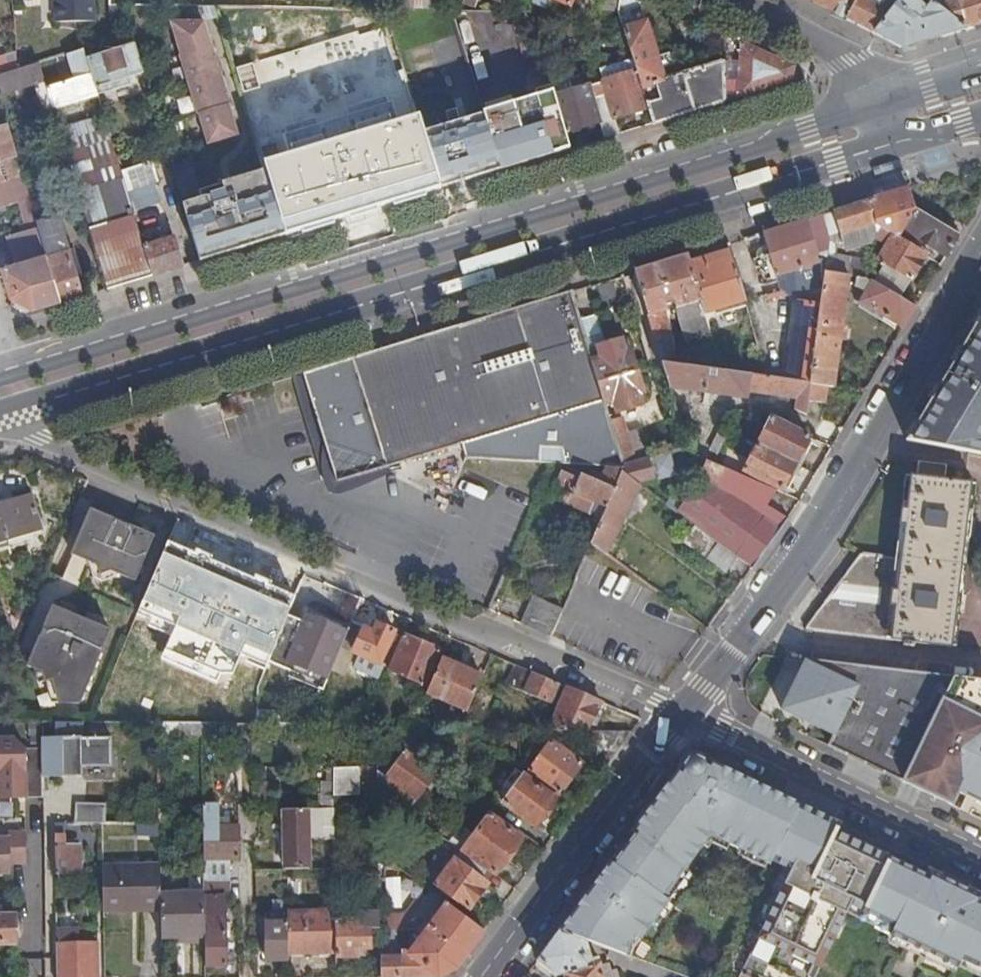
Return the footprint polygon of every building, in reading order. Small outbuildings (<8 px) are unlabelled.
[(57,21),(96,20),(95,0),(56,0),(57,21)] [(620,0),(603,0),(601,8),(619,12),(620,0)] [(641,0),(620,0),(619,12),(625,34),(633,58),(634,58),(638,71),(642,86),(664,78),(661,69),(657,56),(641,0)] [(904,50),(970,30),(930,0),(900,0),(893,10),(873,0),(855,0),(852,5),(846,0),(810,0),(904,50)] [(970,30),(980,26),(980,0),(930,0),(970,30)] [(205,19),(172,18),(182,53),(181,53),(199,112),(200,112),(209,142),(240,133),(231,103),(232,102),(227,87),(213,43),(213,44),(205,19)] [(723,61),(725,101),(791,81),(793,65),(723,33),(723,61)] [(129,77),(143,72),(131,34),(117,38),(119,48),(88,57),(99,94),(131,84),(129,77)] [(86,98),(99,94),(88,57),(86,48),(69,53),(76,78),(48,87),(52,102),(54,108),(69,103),(73,117),(90,112),(86,98)] [(668,52),(657,56),(661,69),(672,65),(668,52)] [(17,69),(16,53),(0,58),(0,74),(17,69)] [(600,69),(604,81),(638,71),(634,58),(633,58),(600,69)] [(653,123),(725,101),(723,61),(664,78),(642,86),(648,107),(653,123)] [(3,105),(8,104),(5,93),(39,83),(41,89),(38,90),(43,105),(52,102),(48,87),(42,68),(40,62),(17,69),(0,74),(0,97),(3,105)] [(615,117),(648,107),(642,86),(638,71),(604,81),(615,117)] [(557,95),(589,85),(586,73),(553,83),(556,91),(557,95)] [(604,137),(620,133),(615,117),(604,81),(589,85),(557,95),(566,125),(568,131),(600,122),(604,137)] [(556,91),(484,113),(501,169),(572,147),(568,131),(566,125),(557,95),(556,91)] [(440,187),(501,169),(484,113),(462,119),(458,106),(447,110),(451,123),(423,131),(440,187)] [(108,288),(154,274),(146,246),(134,209),(129,192),(106,114),(61,128),(108,288)] [(419,115),(264,160),(266,168),(287,234),(440,187),(423,131),(419,115)] [(24,176),(9,125),(0,128),(0,184),(24,176)] [(200,260),(287,234),(266,168),(200,188),(203,197),(183,203),(200,260)] [(0,184),(0,207),(30,197),(24,176),(0,184)] [(129,192),(134,209),(161,201),(155,183),(129,192)] [(905,229),(947,255),(960,234),(917,207),(911,187),(872,198),(879,230),(881,226),(906,242),(908,238),(902,234),(905,229)] [(875,238),(876,237),(879,230),(872,198),(823,213),(828,233),(842,229),(844,239),(846,247),(875,238)] [(43,242),(37,221),(33,208),(20,212),(25,230),(10,235),(14,251),(24,248),(43,242)] [(822,298),(826,271),(828,253),(830,243),(828,233),(823,213),(764,231),(768,246),(759,248),(756,254),(756,257),(752,258),(755,267),(759,266),(761,270),(767,273),(775,271),(776,275),(795,269),(805,279),(799,288),(803,295),(822,298)] [(61,302),(83,295),(58,215),(37,221),(43,242),(48,256),(46,256),(61,302)] [(874,281),(899,296),(927,255),(906,242),(881,226),(879,230),(876,237),(888,244),(879,258),(887,263),(874,281)] [(828,233),(830,243),(844,239),(842,229),(828,233)] [(154,274),(183,265),(174,238),(146,246),(154,274)] [(28,262),(46,256),(48,256),(43,242),(24,248),(28,262)] [(61,302),(46,256),(28,262),(14,266),(9,250),(5,251),(3,246),(0,247),(0,263),(13,305),(26,312),(61,302)] [(704,311),(745,299),(730,249),(689,261),(704,311)] [(849,274),(857,275),(861,276),(867,258),(828,253),(826,271),(849,274)] [(635,270),(654,339),(672,333),(666,315),(677,311),(686,340),(711,333),(704,311),(689,261),(687,254),(635,270)] [(828,384),(834,385),(840,339),(844,339),(847,327),(842,326),(849,274),(826,271),(822,298),(821,304),(811,382),(828,384)] [(860,301),(905,326),(916,307),(899,296),(874,281),(866,276),(861,276),(857,275),(855,285),(868,290),(860,301)] [(337,480),(343,478),(388,465),(461,442),(467,457),(553,463),(607,467),(624,467),(598,381),(579,317),(571,289),(330,363),(304,370),(337,480)] [(821,304),(822,298),(803,295),(803,301),(821,304)] [(777,378),(811,382),(821,304),(803,301),(788,299),(786,315),(791,316),(789,333),(784,333),(777,378)] [(598,381),(637,369),(630,348),(626,349),(622,337),(605,342),(596,312),(579,317),(598,381)] [(980,452),(980,321),(973,335),(910,440),(980,452)] [(661,362),(669,385),(745,396),(746,390),(795,397),(794,408),(806,413),(809,399),(826,402),(828,384),(811,382),(777,378),(768,376),(722,370),(661,362)] [(624,467),(637,462),(624,416),(620,417),(618,410),(642,403),(639,390),(642,390),(637,369),(598,381),(624,467)] [(757,443),(795,462),(809,435),(771,416),(757,443)] [(707,459),(712,461),(717,451),(686,438),(681,447),(707,459)] [(782,488),(795,462),(757,443),(744,469),(782,488)] [(623,471),(638,481),(673,473),(669,452),(637,462),(624,467),(623,471)] [(738,556),(752,567),(780,529),(760,515),(777,489),(712,461),(707,459),(697,483),(676,510),(697,526),(738,556)] [(886,602),(838,597),(818,629),(952,645),(974,481),(948,478),(950,463),(921,460),(920,474),(915,473),(910,507),(906,507),(903,523),(907,524),(902,559),(864,554),(847,581),(887,587),(886,602)] [(608,506),(623,471),(624,467),(607,467),(603,476),(594,472),(591,477),(581,472),(578,477),(562,470),(550,494),(589,511),(595,500),(608,506)] [(592,541),(607,552),(640,483),(638,481),(623,471),(608,506),(603,517),(592,541)] [(0,501),(0,549),(10,546),(7,539),(42,530),(31,492),(0,501)] [(589,511),(603,517),(608,506),(595,500),(589,511)] [(107,569),(126,523),(90,507),(71,551),(95,562),(99,572),(107,569)] [(153,534),(126,523),(107,569),(109,568),(134,579),(153,534)] [(728,571),(738,556),(697,526),(686,540),(728,571)] [(217,580),(233,541),(213,532),(203,552),(168,537),(148,587),(161,592),(167,580),(197,593),(195,599),(207,604),(212,593),(217,580)] [(297,589),(246,567),(216,637),(269,660),(288,612),(297,589)] [(847,581),(838,597),(886,602),(887,587),(847,581)] [(24,622),(33,602),(22,597),(13,617),(24,622)] [(523,623),(550,635),(562,608),(535,597),(523,623)] [(56,691),(86,619),(52,604),(28,661),(42,667),(45,679),(52,677),(56,691)] [(303,619),(288,612),(269,660),(325,684),(342,644),(349,627),(308,610),(303,619)] [(109,629),(86,619),(56,691),(59,701),(79,702),(109,629)] [(349,627),(342,644),(359,652),(354,665),(376,674),(383,660),(389,663),(401,635),(394,632),(395,630),(377,622),(373,630),(352,621),(349,627)] [(389,663),(387,667),(426,682),(440,648),(402,632),(401,635),(389,663)] [(442,656),(427,691),(467,708),(482,675),(442,656)] [(958,675),(810,659),(787,708),(839,733),(834,745),(907,780),(958,675)] [(552,699),(560,682),(517,663),(508,683),(551,701),(552,699)] [(958,675),(907,780),(956,804),(963,790),(980,799),(980,678),(958,675)] [(561,703),(568,686),(560,682),(552,699),(557,702),(561,703)] [(587,729),(602,701),(568,686),(561,703),(557,702),(555,706),(558,707),(550,729),(587,729)] [(208,698),(169,694),(166,701),(157,722),(202,723),(208,723),(208,698)] [(157,722),(157,737),(180,737),(180,734),(202,734),(202,723),(157,722)] [(202,734),(237,735),(237,724),(208,723),(202,723),(202,734)] [(579,750),(604,768),(632,730),(593,729),(579,750)] [(43,795),(43,775),(43,746),(24,746),(14,736),(0,736),(0,796),(43,795)] [(582,762),(552,739),(544,749),(540,746),(535,753),(539,756),(529,769),(560,792),(582,762)] [(43,740),(43,746),(43,775),(83,775),(82,771),(109,771),(109,742),(43,740)] [(408,810),(437,769),(407,748),(386,777),(377,771),(377,787),(378,788),(408,810)] [(683,767),(560,930),(590,941),(613,949),(632,956),(636,946),(672,898),(667,894),(714,832),(774,861),(804,803),(732,768),(715,759),(713,762),(710,761),(710,759),(705,754),(697,754),(691,756),(688,761),(687,767),(686,769),(683,767)] [(279,764),(255,765),(256,775),(279,775),(279,764)] [(333,779),(334,792),(360,792),(360,766),(333,766),(333,779)] [(536,824),(556,796),(516,767),(505,783),(513,789),(504,801),(536,824)] [(321,780),(322,807),(334,807),(334,792),(333,779),(326,780),(321,780)] [(257,780),(257,804),(268,804),(267,780),(257,780)] [(228,857),(239,857),(238,825),(219,825),(218,803),(203,803),(204,875),(204,880),(228,879),(228,857)] [(804,803),(774,861),(717,973),(726,976),(819,976),(850,911),(980,972),(980,883),(804,803)] [(75,805),(75,821),(98,821),(98,805),(75,805)] [(284,808),(284,868),(288,868),(309,868),(308,833),(334,833),(334,807),(322,807),(284,808)] [(488,866),(496,872),(522,836),(489,812),(474,833),(461,824),(450,839),(453,842),(463,849),(464,848),(488,866)] [(10,870),(10,860),(26,860),(25,830),(8,830),(8,835),(0,835),(0,870),(10,870)] [(453,842),(450,839),(438,831),(431,842),(445,852),(453,842)] [(56,844),(56,873),(80,872),(79,842),(65,843),(64,833),(54,832),(54,843),(56,844)] [(480,877),(488,866),(464,848),(463,849),(453,842),(445,852),(454,858),(436,883),(470,907),(488,882),(480,877)] [(102,872),(103,910),(145,908),(145,903),(161,902),(161,891),(160,862),(102,864),(102,872)] [(188,891),(204,891),(204,880),(204,875),(188,876),(188,891)] [(205,935),(205,965),(226,964),(225,895),(229,895),(229,879),(228,879),(204,880),(204,891),(205,935)] [(161,902),(162,935),(205,935),(204,891),(188,891),(161,891),(161,902)] [(381,956),(381,976),(437,976),(457,967),(484,930),(447,902),(430,924),(425,921),(418,930),(423,934),(410,951),(409,950),(402,950),(402,956),(381,956)] [(287,911),(287,913),(288,951),(336,949),(336,918),(335,910),(289,911),(287,911)] [(0,912),(0,943),(17,943),(17,911),(0,912)] [(336,949),(336,955),(357,955),(357,947),(370,947),(370,928),(381,927),(380,915),(380,911),(355,912),(355,917),(336,918),(336,949)] [(266,959),(289,958),(288,951),(287,913),(266,913),(266,959)] [(380,915),(381,927),(381,930),(403,930),(403,915),(380,915)] [(57,976),(99,976),(99,941),(78,941),(77,927),(55,928),(57,976)] [(568,976),(607,976),(606,972),(610,970),(608,963),(603,964),(601,956),(595,957),(590,941),(560,930),(540,958),(559,973),(567,971),(568,976)] [(381,945),(381,956),(402,956),(402,950),(402,944),(381,945)] [(632,956),(613,949),(611,955),(623,964),(656,976),(688,976),(632,956)]
